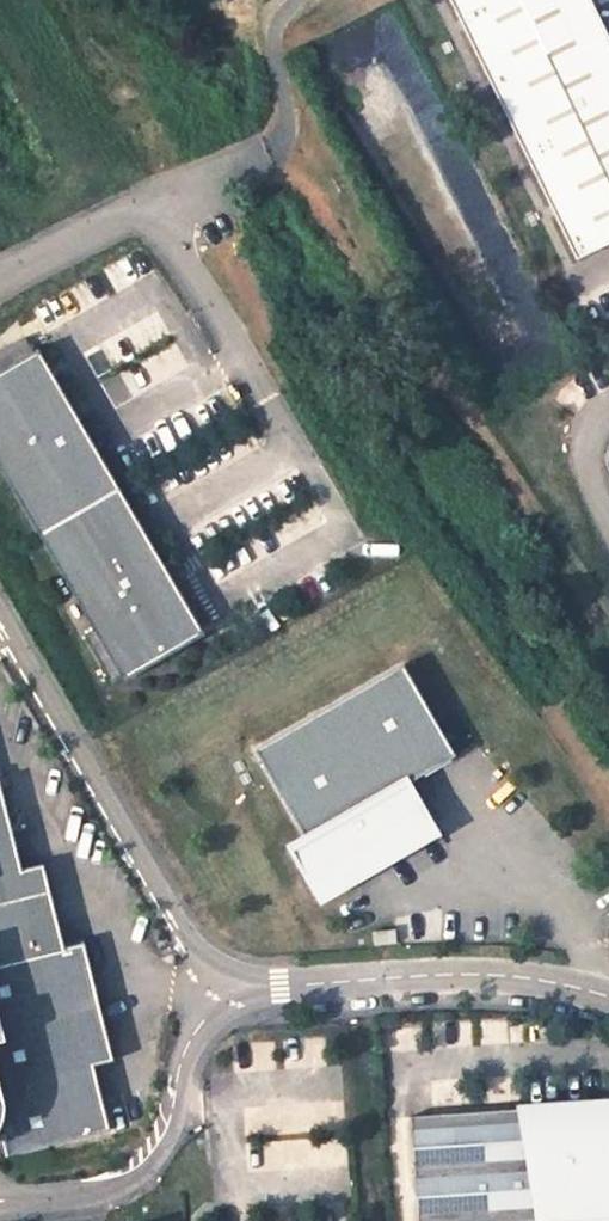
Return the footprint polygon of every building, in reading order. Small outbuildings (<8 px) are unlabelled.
[(576,260),(608,244),(608,39),(590,0),(450,0),(576,260)] [(38,355),(34,357),(27,344),(0,359),(0,471),(93,632),(83,638),(108,682),(118,676),(123,684),(202,638),(197,631),(207,625),(182,581),(169,589),(161,576),(164,574),(38,355)] [(307,841),(409,784),(455,757),(402,665),(255,750),(307,841)] [(3,1135),(8,1156),(110,1131),(94,1066),(113,1061),(85,942),(64,948),(44,864),(21,870),(0,784),(0,1124),(3,1135)] [(409,784),(307,841),(291,849),(320,899),(436,831),(409,784)] [(411,1118),(418,1220),(608,1220),(608,1110),(606,1110),(606,1104),(411,1118)]
